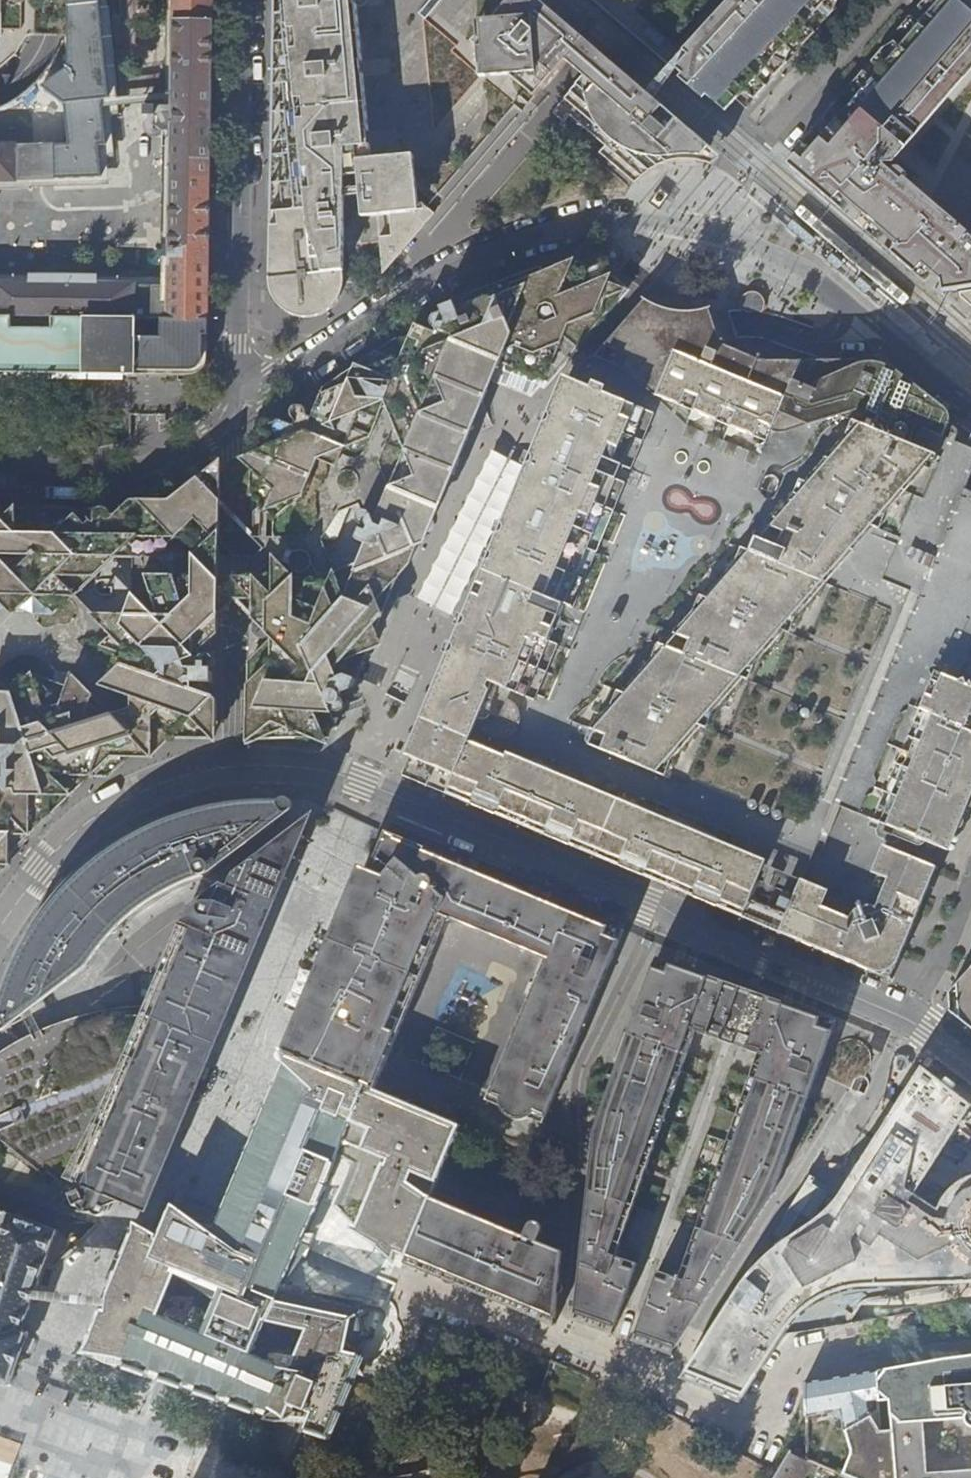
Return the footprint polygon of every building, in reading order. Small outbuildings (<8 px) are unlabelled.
[(208,304),(208,266),(209,210),(211,81),(212,0),(170,0),(170,2),(172,2),(173,19),(170,20),(170,22),(172,23),(171,86),(168,291),(134,291),(133,286),(0,284),(0,318),(38,318),(208,320),(208,304)] [(350,0),(271,0),(271,36),(270,150),(269,210),(269,219),(268,247),(268,280),(268,288),(274,301),(282,309),(290,314),(300,317),(306,317),(314,316),(324,312),(333,305),(337,301),(342,291),(343,282),(342,273),(343,272),(381,272),(380,276),(411,241),(434,214),(416,199),(415,183),(416,183),(412,155),(407,156),(387,158),(370,159),(369,145),(365,145),(363,131),(366,131),(365,123),(360,75),(358,75),(356,61),(358,60),(355,22),(353,3),(350,5),(350,0)] [(476,53),(479,85),(510,82),(533,102),(538,96),(578,50),(519,0),(512,0),(492,24),(473,25),(475,43),(471,49),(476,53)] [(720,159),(650,98),(594,50),(535,0),(519,0),(578,50),(538,96),(544,101),(537,108),(545,114),(596,158),(605,148),(612,153),(625,138),(619,132),(643,105),(702,157),(697,162),(703,163),(712,168),(717,163),(720,159)] [(739,106),(749,115),(769,92),(746,71),(755,61),(778,82),(797,60),(788,51),(795,43),(805,51),(817,38),(794,17),(802,8),(826,28),(845,5),(839,0),(746,0),(696,57),(718,76),(712,83),(739,106)] [(902,54),(894,62),(885,55),(875,67),(898,87),(890,97),(867,77),(854,92),(865,100),(857,109),(850,118),(839,110),(832,119),(850,135),(857,128),(880,146),(888,138),(904,151),(927,123),(911,109),(916,103),(932,117),(970,70),(970,66),(957,53),(962,48),(970,55),(970,17),(951,0),(947,0),(941,8),(930,0),(919,13),(944,33),(935,43),(911,23),(900,36),(910,44),(902,54)] [(101,97),(108,96),(99,4),(68,7),(66,67),(40,87),(64,102),(101,97)] [(794,17),(817,38),(826,28),(802,8),(794,17)] [(919,13),(911,23),(935,43),(944,33),(919,13)] [(892,46),(902,54),(910,44),(900,36),(892,46)] [(788,51),(797,60),(805,51),(795,43),(788,51)] [(705,98),(729,118),(732,113),(739,106),(712,83),(718,76),(696,57),(684,71),(680,75),(705,98)] [(746,71),(769,92),(778,82),(755,61),(746,71)] [(898,87),(875,67),(867,77),(890,97),(898,87)] [(865,100),(854,92),(847,100),(857,109),(865,100)] [(53,143),(53,179),(100,176),(97,143),(105,141),(101,97),(64,102),(67,144),(53,143)] [(692,162),(697,162),(702,157),(643,105),(619,132),(625,138),(612,153),(605,148),(596,158),(610,170),(618,169),(634,182),(645,173),(656,167),(666,163),(678,162),(692,162)] [(53,179),(53,143),(16,143),(0,144),(0,180),(53,179)] [(934,279),(943,286),(955,285),(970,266),(970,237),(913,188),(903,200),(899,196),(909,184),(911,181),(903,174),(897,175),(894,178),(870,158),(861,168),(844,153),(839,159),(833,154),(823,165),(815,158),(807,167),(859,213),(917,264),(934,279)] [(792,172),(926,288),(934,279),(917,264),(859,213),(807,167),(801,162),(792,172)] [(903,200),(913,188),(909,184),(899,196),(903,200)] [(446,304),(452,317),(447,319),(445,316),(441,315),(437,315),(434,318),(433,323),(435,327),(441,330),(440,334),(450,360),(473,370),(536,396),(541,392),(542,393),(547,388),(625,293),(608,278),(595,282),(589,269),(577,273),(573,262),(542,273),(535,269),(467,293),(469,297),(469,309),(462,311),(457,300),(446,304)] [(959,297),(960,304),(970,312),(970,295),(959,297)] [(98,374),(193,376),(201,372),(205,367),(207,360),(207,346),(208,320),(38,318),(0,318),(0,373),(98,374)] [(957,511),(964,493),(970,475),(970,454),(830,396),(827,402),(806,393),(808,388),(764,375),(763,380),(753,375),(754,372),(680,342),(675,352),(638,337),(623,373),(604,365),(589,400),(583,398),(581,402),(587,405),(591,410),(593,416),(593,424),(590,430),(584,434),(576,436),(568,434),(560,455),(554,453),(541,484),(537,487),(534,493),(535,498),(530,510),(466,666),(462,669),(460,673),(460,680),(447,710),(454,714),(446,733),(452,736),(458,740),(462,745),(466,754),(466,762),(457,786),(455,791),(457,792),(458,789),(460,790),(461,794),(470,797),(473,795),(475,796),(473,798),(475,799),(477,797),(479,798),(479,802),(487,805),(491,803),(492,803),(491,806),(493,807),(494,804),(496,805),(496,809),(505,812),(510,810),(509,813),(510,814),(512,811),(513,812),(514,816),(517,817),(518,813),(525,816),(524,819),(525,820),(527,817),(544,824),(543,828),(545,828),(546,825),(548,826),(548,830),(557,834),(561,831),(562,832),(561,835),(562,836),(564,832),(566,833),(566,837),(574,841),(578,838),(580,839),(578,842),(580,843),(581,840),(599,847),(598,850),(600,851),(608,829),(631,839),(626,853),(636,857),(633,864),(636,865),(636,863),(638,863),(638,867),(645,870),(650,868),(652,869),(651,871),(653,872),(654,869),(656,870),(656,874),(664,878),(669,875),(670,876),(669,879),(671,880),(672,877),(673,877),(673,882),(682,885),(687,882),(687,885),(686,886),(688,887),(689,884),(691,884),(691,890),(699,893),(702,890),(704,890),(703,893),(705,894),(706,891),(708,892),(709,896),(717,900),(721,897),(723,898),(722,901),(723,901),(725,898),(727,899),(727,904),(736,908),(740,905),(741,905),(740,908),(742,909),(750,886),(849,926),(852,935),(847,948),(860,953),(888,941),(893,928),(882,923),(877,915),(907,840),(923,847),(930,840),(936,836),(943,834),(949,831),(955,827),(962,818),(970,794),(970,516),(957,511)] [(293,420),(296,423),(295,426),(282,422),(255,441),(254,499),(268,513),(259,522),(260,542),(336,544),(352,508),(358,506),(361,513),(357,514),(355,519),(357,524),(359,527),(362,528),(357,541),(369,546),(373,553),(383,549),(388,551),(395,553),(391,542),(398,525),(407,520),(409,516),(412,517),(440,449),(438,442),(444,440),(455,411),(441,378),(402,362),(357,379),(356,387),(339,393),(343,404),(330,409),(331,414),(320,418),(314,415),(313,418),(308,416),(308,412),(305,408),(299,407),(295,409),(292,412),(291,416),(293,420)] [(490,447),(416,595),(424,599),(429,601),(437,605),(441,607),(450,612),(525,464),(490,447)] [(125,539),(205,540),(206,485),(199,479),(131,500),(125,506),(125,539)] [(964,493),(957,511),(970,516),(970,496),(964,493)] [(109,521),(104,522),(104,517),(103,514),(100,510),(94,508),(89,510),(86,515),(85,519),(87,524),(71,510),(15,508),(4,519),(0,515),(0,583),(51,583),(100,537),(109,536),(109,521)] [(205,577),(133,576),(132,611),(132,615),(0,613),(0,796),(3,807),(18,817),(28,807),(40,810),(92,760),(113,760),(133,740),(150,740),(176,712),(177,658),(205,631),(205,577)] [(324,584),(324,579),(251,579),(251,599),(272,621),(269,624),(265,622),(259,622),(254,625),(251,629),(251,633),(253,638),(257,642),(263,642),(269,640),(271,643),(264,650),(271,658),(261,673),(261,729),(324,731),(326,724),(328,720),(322,721),(315,719),(309,713),(305,705),(306,697),(307,694),(313,687),(318,684),(316,676),(351,662),(363,636),(358,627),(366,608),(347,600),(341,585),(324,584)] [(11,966),(5,982),(0,997),(0,1032),(1,1033),(5,1032),(9,1029),(24,1017),(87,970),(91,963),(106,943),(112,937),(123,925),(137,913),(155,902),(165,896),(176,890),(205,880),(208,880),(213,878),(247,852),(290,820),(292,818),(293,814),(293,811),(290,807),(287,805),(280,804),(266,804),(244,805),(212,809),(193,814),(165,823),(136,836),(107,853),(91,865),(71,882),(65,888),(55,900),(37,924),(25,941),(11,966)] [(328,817),(310,809),(266,914),(249,953),(231,998),(215,1034),(197,1079),(152,1185),(170,1193),(176,1195),(188,1201),(194,1203),(213,1211),(258,1103),(277,1058),(292,1023),(310,979),(371,835),(352,827),(347,825),(334,819),(328,817)] [(532,1118),(541,1122),(583,1021),(610,955),(621,927),(375,827),(363,856),(287,1038),(281,1052),(306,1062),(370,1088),(375,1075),(441,915),(541,956),(483,1098),(532,1118)] [(245,951),(294,839),(199,910),(195,914),(192,919),(190,924),(189,927),(178,935),(178,947),(181,954),(189,964),(197,969),(205,972),(214,973),(223,972),(232,967),(241,958),(245,951)] [(745,985),(655,953),(594,1131),(591,1160),(586,1206),(578,1277),(574,1324),(596,1332),(612,1337),(636,1265),(614,1258),(643,1173),(693,1028),(726,1040),(759,1051),(708,1198),(680,1280),(658,1273),(633,1345),(651,1351),(671,1358),(695,1319),(761,1217),(772,1199),(823,1056),(837,1017),(745,985)] [(947,996),(950,1010),(970,1026),(970,970),(947,996)] [(75,1208),(77,1208),(78,1211),(83,1215),(86,1215),(90,1217),(95,1217),(100,1216),(103,1213),(105,1209),(106,1204),(104,1201),(102,1198),(114,1201),(135,1175),(147,1157),(159,1135),(171,1109),(178,1085),(181,1086),(221,1030),(226,1021),(213,1018),(198,1016),(175,1013),(151,1012),(136,1013),(116,1014),(100,1017),(71,1024),(48,1032),(15,1046),(0,1056),(0,1147),(71,1208),(75,1208)] [(306,1062),(281,1052),(221,1195),(214,1213),(231,1221),(304,1237),(307,1228),(338,1154),(313,1140),(315,1135),(289,1124),(294,1111),(286,1107),(290,1094),(306,1062)] [(370,1088),(306,1062),(290,1094),(286,1107),(294,1111),(289,1124),(315,1135),(313,1140),(338,1154),(354,1164),(337,1208),(355,1226),(354,1229),(391,1259),(393,1258),(405,1259),(429,1199),(460,1124),(370,1088)] [(782,1336),(793,1324),(803,1316),(817,1306),(831,1298),(843,1292),(855,1289),(875,1287),(900,1287),(917,1287),(932,1287),(963,1285),(970,1284),(970,1166),(954,1160),(970,1104),(969,1103),(952,1097),(946,1087),(918,1079),(871,1159),(863,1173),(850,1193),(835,1213),(824,1224),(820,1228),(807,1239),(795,1246),(785,1254),(772,1266),(760,1277),(737,1305),(689,1366),(680,1379),(739,1404),(782,1336)] [(429,1199),(405,1259),(403,1263),(513,1309),(553,1326),(560,1253),(545,1247),(429,1199)] [(214,1213),(188,1202),(183,1216),(173,1208),(160,1240),(134,1225),(99,1312),(82,1354),(282,1423),(330,1439),(362,1361),(349,1356),(355,1352),(352,1347),(356,1343),(359,1336),(365,1336),(365,1331),(360,1330),(360,1323),(357,1316),(362,1313),(358,1309),(353,1312),(350,1309),(344,1305),(301,1296),(302,1290),(283,1286),(302,1259),(305,1259),(314,1237),(309,1238),(304,1237),(231,1221),(214,1213)] [(5,1383),(5,1384),(11,1386),(13,1381),(12,1380),(28,1339),(30,1333),(24,1331),(23,1332),(22,1331),(29,1312),(30,1312),(32,1306),(31,1306),(38,1286),(39,1287),(41,1281),(40,1281),(47,1262),(48,1262),(50,1256),(49,1256),(56,1237),(58,1232),(52,1230),(14,1218),(14,1217),(9,1214),(8,1216),(0,1214),(0,1381),(5,1383)] [(869,1418),(846,1430),(845,1432),(849,1451),(840,1473),(847,1476),(853,1477),(970,1477),(970,1474),(928,1477),(924,1424),(967,1421),(969,1426),(970,1428),(970,1357),(877,1372),(879,1403),(891,1402),(895,1434),(880,1435),(869,1418)] [(806,1384),(808,1416),(832,1412),(833,1416),(835,1419),(839,1420),(843,1420),(845,1432),(846,1430),(869,1418),(868,1404),(879,1403),(877,1372),(806,1384)] [(816,1463),(792,1454),(778,1477),(807,1477),(816,1463)]
